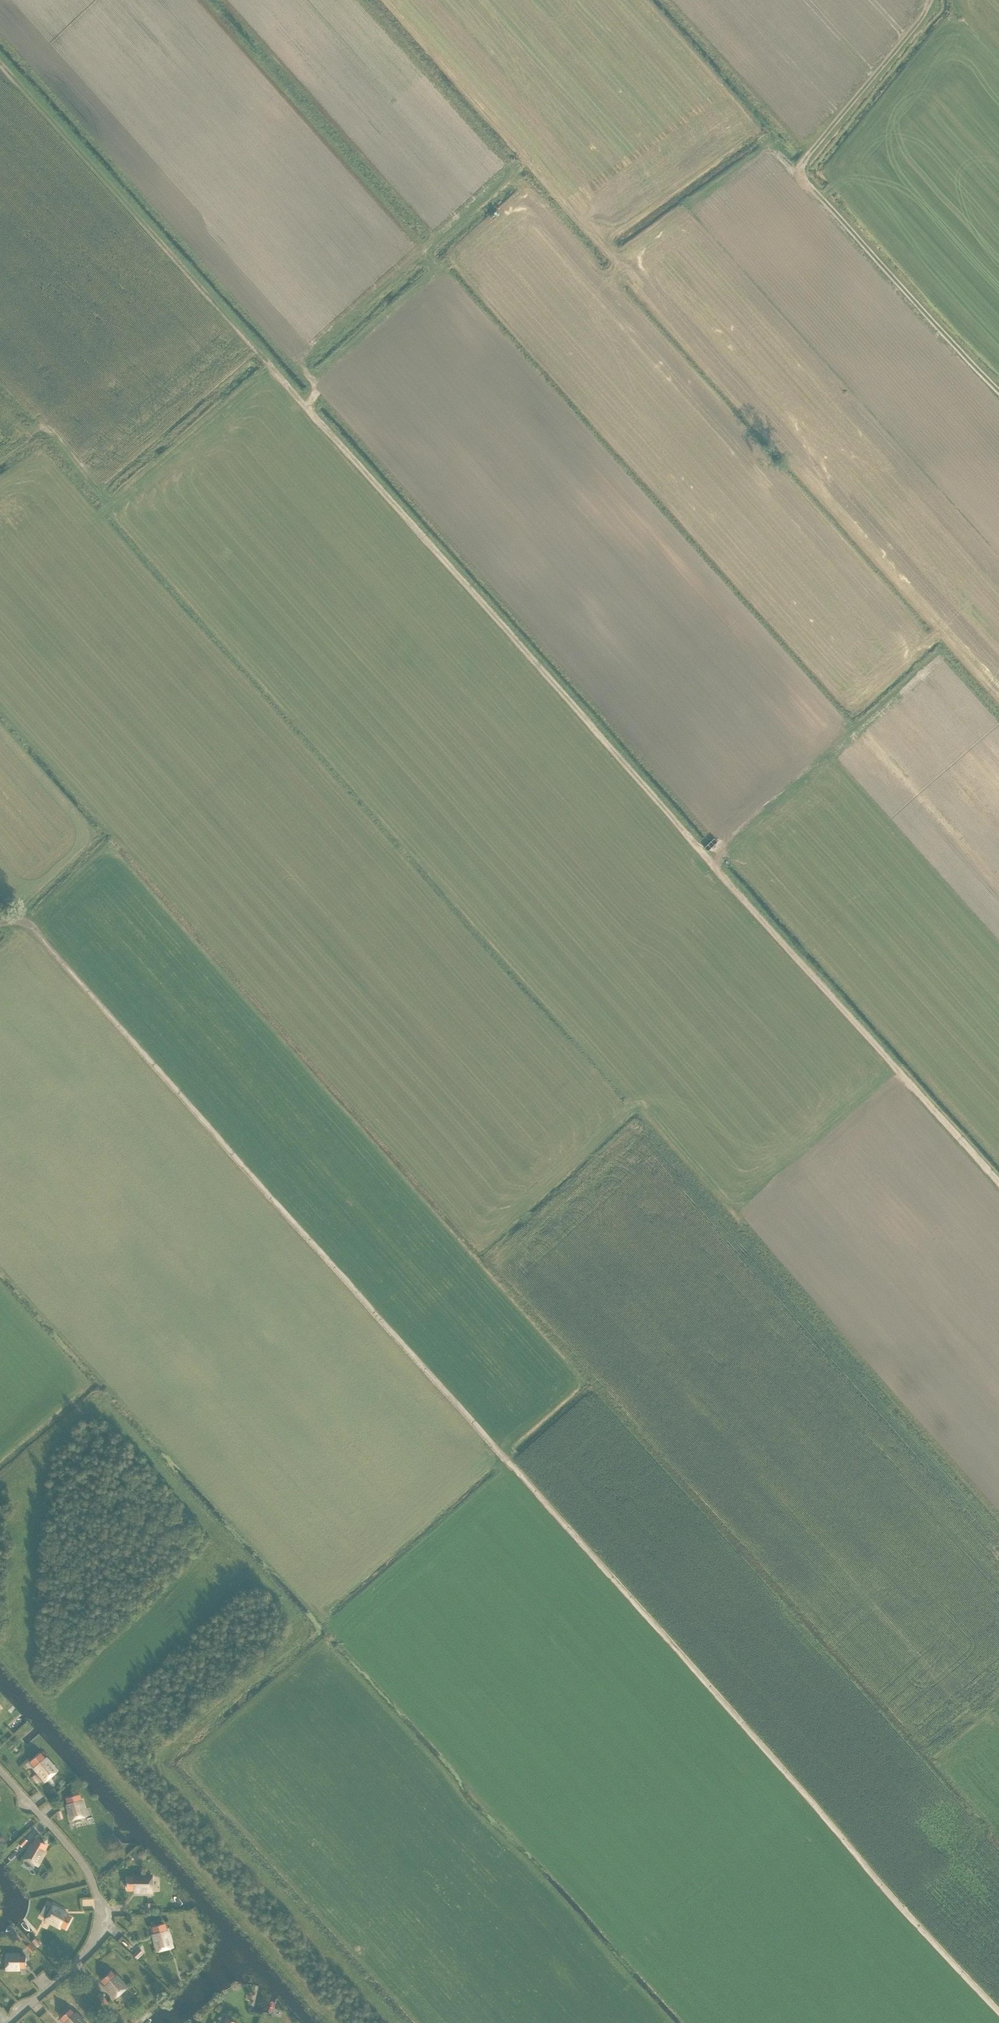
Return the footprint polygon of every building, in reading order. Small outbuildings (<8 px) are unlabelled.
[(39,1770),(37,1771),(46,1781),(57,1771),(46,1758),(44,1759),(39,1754),(31,1761),(39,1770)] [(36,1773),(31,1777),(37,1784),(42,1780),(36,1773)] [(68,1798),(70,1808),(68,1809),(71,1820),(86,1816),(82,1800),(80,1801),(78,1795),(68,1798)] [(62,1810),(56,1811),(57,1820),(64,1818),(62,1810)] [(28,1841),(24,1837),(18,1843),(22,1847),(28,1841)] [(37,1840),(32,1849),(29,1848),(24,1858),(37,1866),(45,1852),(43,1850),(46,1845),(37,1840)] [(127,1889),(139,1889),(139,1891),(152,1892),(152,1876),(134,1876),(134,1878),(127,1878),(127,1889)] [(71,1918),(62,1913),(63,1911),(52,1906),(45,1919),(59,1927),(61,1925),(66,1928),(71,1918)] [(153,1927),(156,1938),(154,1939),(157,1951),(172,1947),(168,1930),(165,1931),(164,1924),(153,1927)] [(125,1934),(123,1939),(132,1942),(134,1938),(125,1934)] [(41,1944),(36,1938),(31,1942),(37,1948),(41,1944)] [(35,1950),(29,1944),(26,1947),(32,1953),(35,1950)] [(143,1953),(139,1948),(133,1954),(137,1959),(143,1953)] [(15,1956),(15,1954),(6,1954),(6,1970),(19,1970),(19,1968),(26,1968),(26,1956),(15,1956)] [(103,1980),(110,1987),(108,1989),(115,1998),(127,1987),(116,1975),(114,1977),(110,1973),(103,1980)] [(100,1992),(96,1996),(102,2003),(106,1999),(100,1992)] [(67,2022),(85,2022),(75,2013),(74,2015),(69,2010),(62,2018),(67,2022)]
